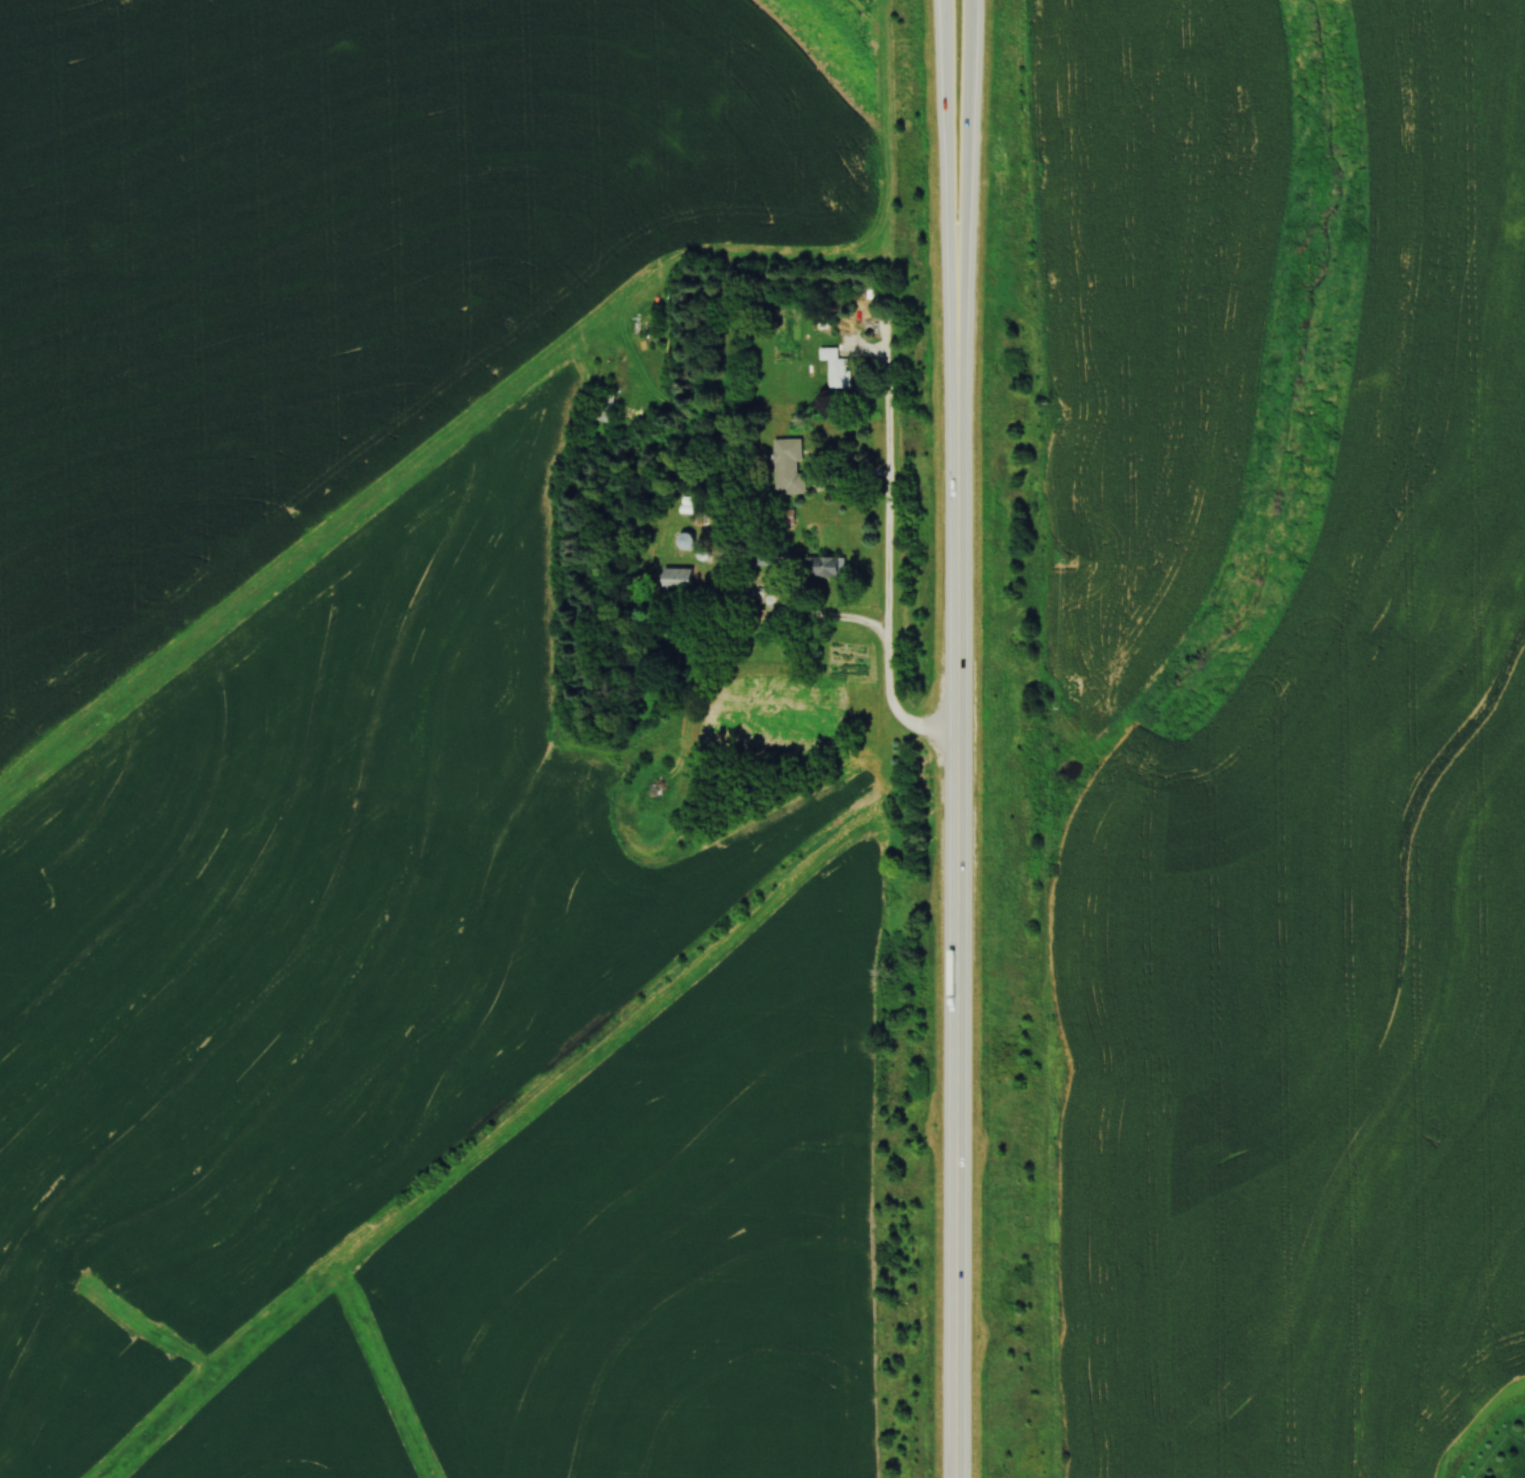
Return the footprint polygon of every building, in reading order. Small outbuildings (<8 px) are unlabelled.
[(831,362),(831,390),(853,390),(853,360),(841,360),(841,349),(823,349),(823,362),(831,362)] [(804,439),(776,439),(776,493),(809,493),(809,474),(800,474),(800,462),(804,462),(804,439)] [(699,539),(687,533),(681,545),(693,551),(699,539)] [(760,564),(782,564),(782,552),(760,552),(760,564)] [(846,557),(812,557),(812,577),(846,577),(846,557)] [(696,569),(666,569),(666,590),(696,590),(696,569)]
